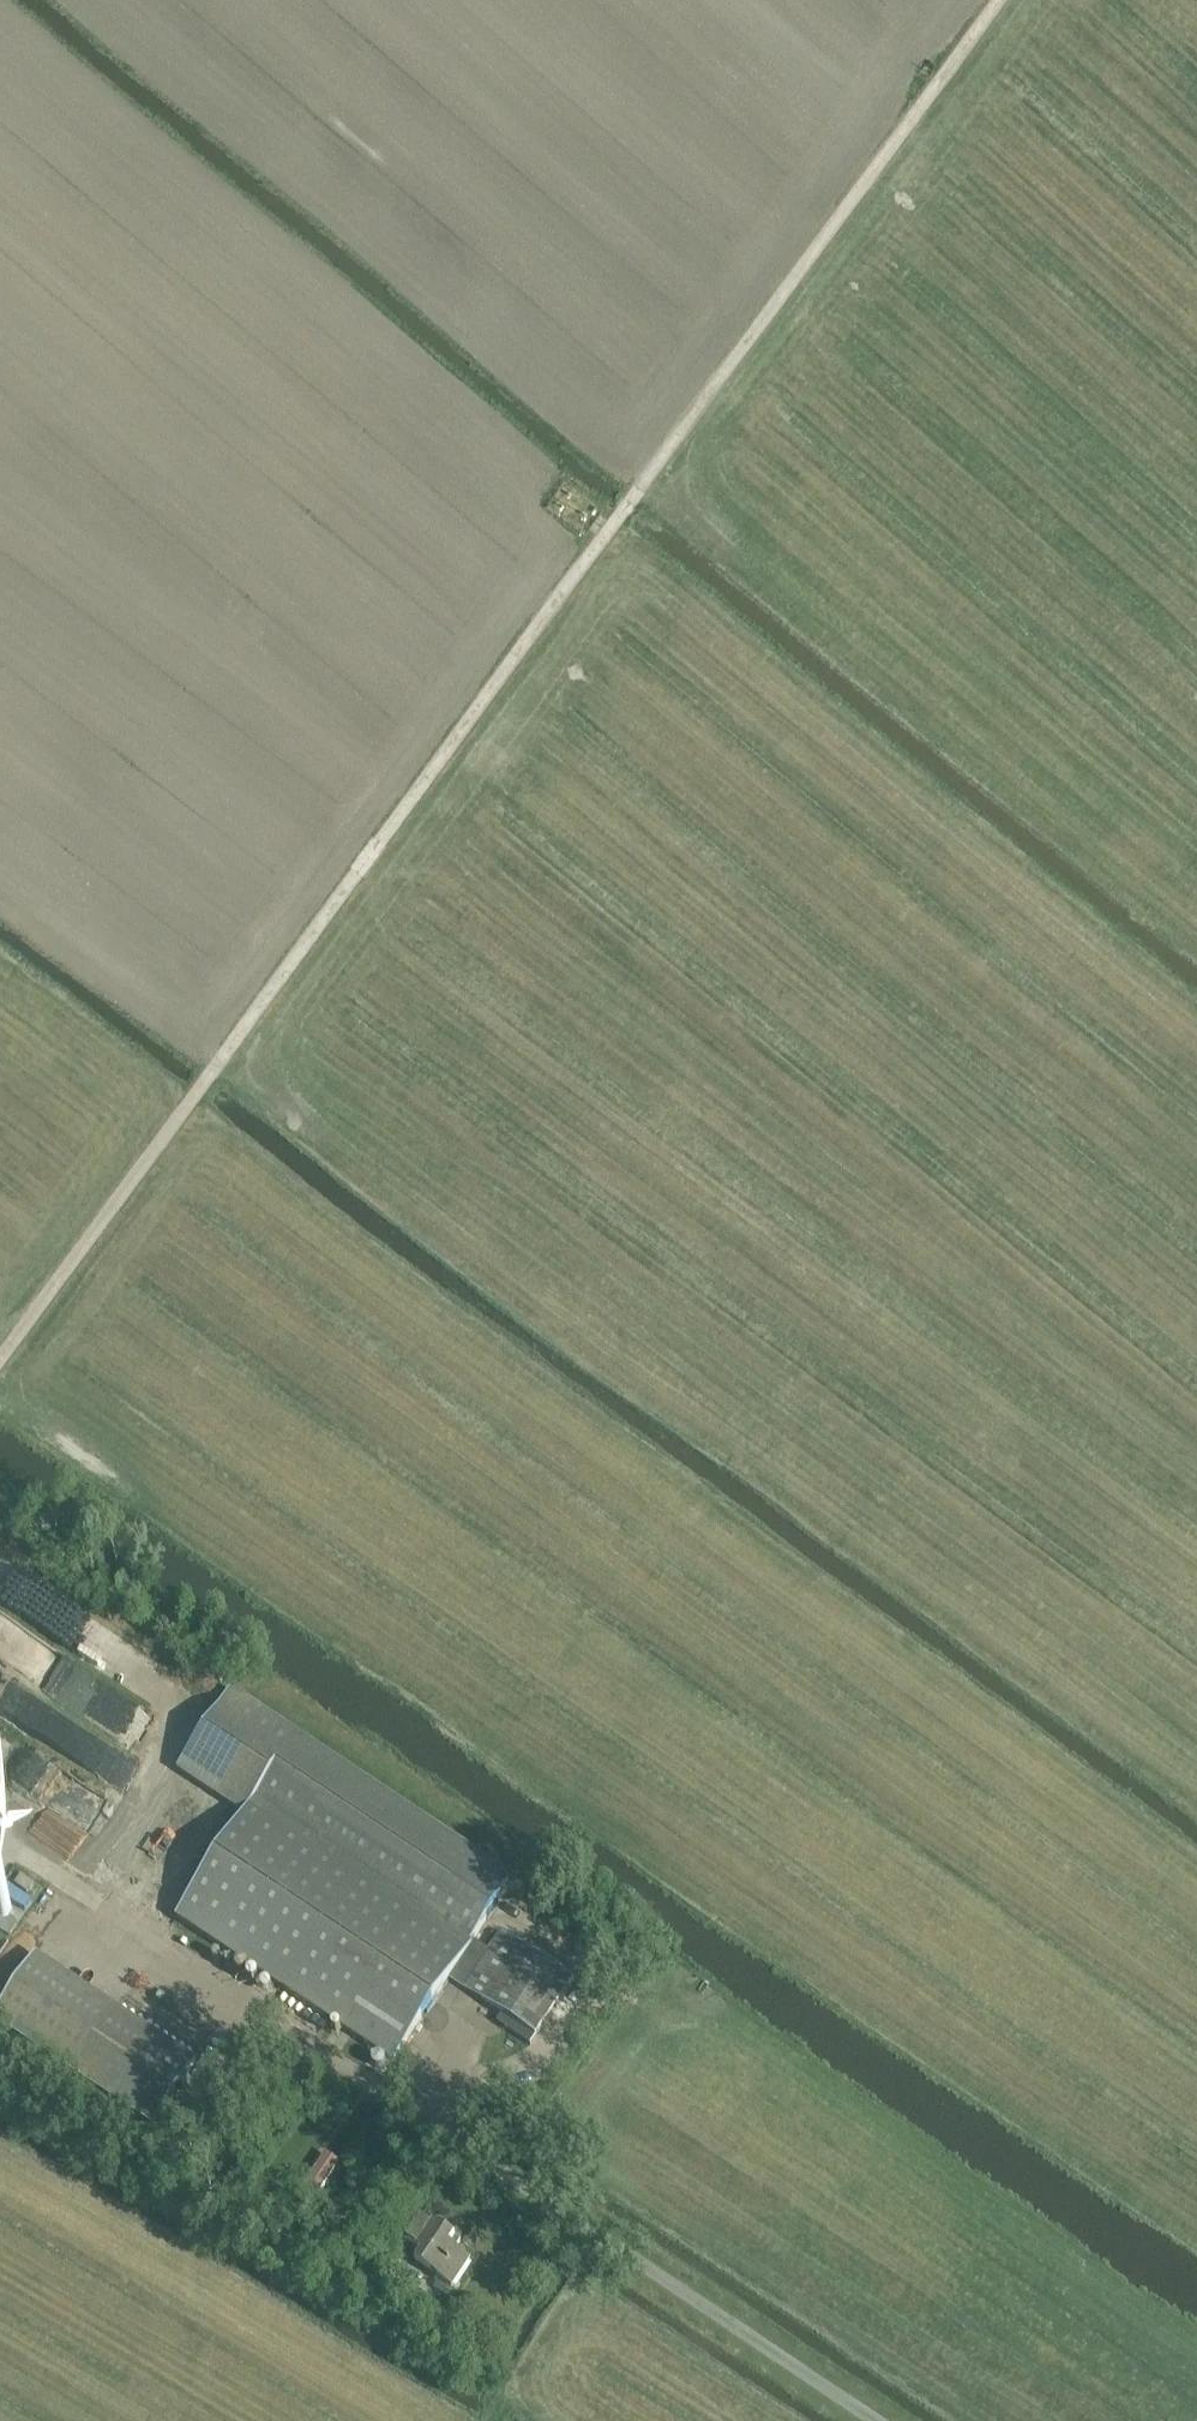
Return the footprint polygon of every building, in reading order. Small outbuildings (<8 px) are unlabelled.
[(246,1811),(244,1814),(176,1914),(393,2061),(449,1979),(511,2021),(506,2029),(532,2047),(576,1982),(501,1931),(488,1950),(473,1939),(514,1879),(231,1689),(179,1766),(246,1811)] [(87,1826),(104,1799),(22,1746),(5,1773),(87,1826)] [(149,1791),(147,1763),(125,1764),(126,1792),(149,1791)] [(5,1933),(32,1904),(6,1879),(0,1885),(0,1929),(5,1933)] [(71,2069),(153,2124),(195,2062),(35,1953),(0,2005),(0,2020),(71,2069)] [(402,2242),(422,2255),(417,2264),(453,2287),(471,2259),(451,2246),(456,2238),(419,2215),(402,2242)]
